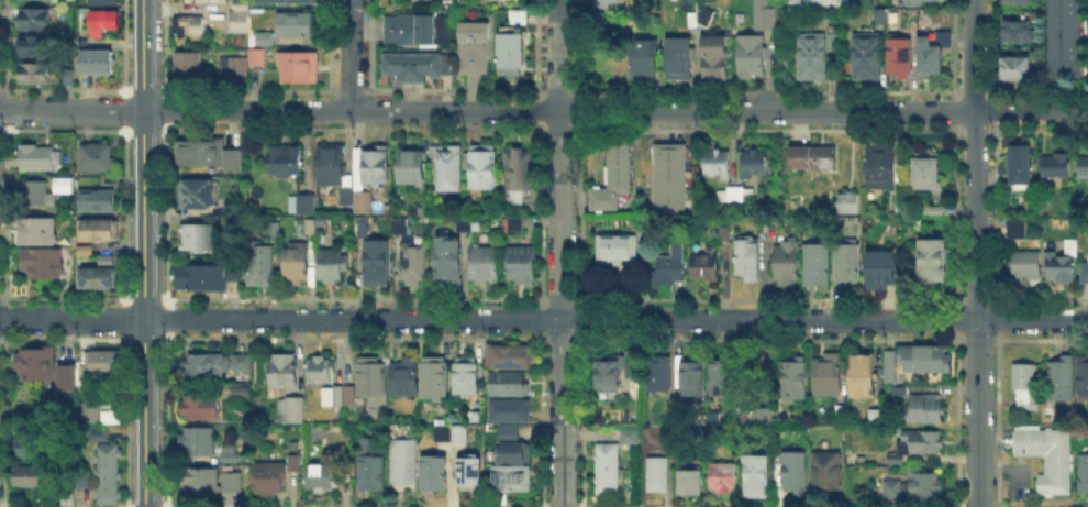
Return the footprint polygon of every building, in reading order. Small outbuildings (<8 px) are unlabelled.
[(599,19),(599,0),(621,0),(621,19),(599,19)] [(754,33),(754,0),(773,0),(773,11),(778,11),(777,33),(754,33)] [(1011,9),(1011,0),(1031,0),(1031,9),(1011,9)] [(248,13),(232,13),(231,13),(231,1),(248,1),(248,13)] [(21,32),(22,10),(52,10),(52,32),(21,32)] [(877,29),(877,10),(890,10),(890,29),(877,29)] [(530,11),(530,24),(511,24),(511,11),(530,11)] [(91,30),(91,13),(122,13),(122,30),(91,30)] [(232,33),(232,13),(248,13),(248,33),(232,33)] [(279,14),(317,14),(317,38),(279,38),(279,14)] [(713,14),(713,29),(692,29),(692,14),(713,14)] [(438,18),(438,21),(456,21),(456,43),(438,43),(438,46),(389,46),(389,16),(438,18)] [(177,36),(177,20),(204,20),(204,36),(177,36)] [(457,21),(488,21),(488,57),(486,57),(486,71),(459,71),(459,57),(457,57),(457,21)] [(1004,45),(1004,22),(1032,22),(1032,45),(1004,45)] [(926,76),(919,76),(920,37),(932,37),(932,25),(942,25),(942,76),(926,76)] [(799,80),(800,34),(828,34),(826,81),(799,80)] [(275,35),(275,47),(259,47),(259,35),(275,35)] [(524,36),(524,79),(502,79),(503,36),(524,36)] [(855,82),(855,36),(882,36),(881,82),(855,82)] [(23,57),(23,37),(52,37),(52,57),(23,57)] [(668,80),(668,38),(692,38),(692,80),(668,80)] [(765,38),(764,78),(739,78),(739,38),(765,38)] [(888,76),(889,38),(913,38),(913,76),(888,76)] [(704,40),(729,40),(729,81),(704,81),(704,40)] [(636,78),(636,41),(659,41),(659,78),(636,78)] [(251,67),(251,49),(266,49),(266,67),(251,67)] [(113,54),(113,74),(85,74),(85,54),(113,54)] [(320,54),(320,88),(281,87),(282,54),(320,54)] [(177,88),(177,55),(202,55),(202,88),(177,88)] [(431,76),(431,85),(399,85),(399,76),(387,76),(387,55),(452,55),(452,76),(431,76)] [(222,77),(222,58),(247,58),(247,77),(222,77)] [(1003,81),(1003,59),(1033,59),(1032,81),(1003,81)] [(22,85),(22,64),(53,64),(53,85),(22,85)] [(76,70),(76,84),(66,84),(66,70),(76,70)] [(224,142),(224,151),(242,151),(242,173),(224,173),(224,165),(179,165),(179,142),(224,142)] [(621,211),(593,211),(593,188),(608,188),(608,143),(633,143),(633,192),(621,192),(621,211)] [(345,187),(340,187),(319,187),(319,145),(345,145),(345,187)] [(656,214),(657,145),(689,145),(688,214),(656,214)] [(867,191),(868,145),(896,145),(896,192),(867,191)] [(84,173),(84,146),(113,146),(113,173),(84,173)] [(399,185),(399,146),(426,146),(426,185),(399,185)] [(22,170),(22,147),(54,147),(54,170),(22,170)] [(271,147),(300,147),(300,178),(271,178),(271,147)] [(1012,189),(1012,147),(1034,148),(1034,189),(1012,189)] [(435,192),(435,148),(463,148),(463,192),(435,192)] [(791,163),(791,148),(834,148),(834,177),(793,177),(795,163),(791,163)] [(525,192),(509,192),(509,150),(535,150),(534,192),(525,192)] [(360,187),(360,151),(389,151),(389,188),(360,187)] [(471,190),(473,151),(497,151),(497,190),(471,190)] [(704,152),(730,152),(730,176),(704,176),(704,152)] [(1072,179),(1043,179),(1043,159),(1056,159),(1056,153),(1072,153),(1072,179)] [(742,178),(743,154),(768,154),(768,178),(742,178)] [(918,154),(942,154),(942,196),(936,196),(936,191),(917,191),(918,154)] [(1077,155),(1076,176),(1087,177),(1087,187),(1087,155),(1077,155)] [(70,192),(70,176),(52,176),(52,192),(70,192)] [(24,205),(24,183),(48,183),(48,205),(24,205)] [(213,183),(213,209),(179,209),(179,183),(213,183)] [(352,194),(352,205),(340,205),(340,187),(345,187),(352,187),(352,194)] [(719,202),(719,187),(754,188),(754,202),(719,202)] [(115,191),(115,213),(82,213),(82,191),(115,191)] [(509,206),(509,192),(525,192),(525,206),(509,206)] [(840,216),(840,192),(858,192),(858,216),(840,216)] [(352,212),(352,205),(352,194),(373,194),(373,212),(352,212)] [(292,213),(292,197),(315,197),(315,213),(292,213)] [(925,218),(925,207),(945,207),(945,218),(925,218)] [(511,231),(511,218),(524,218),(524,231),(511,231)] [(296,234),(296,220),(317,220),(317,234),(296,234)] [(1010,240),(1010,220),(1028,220),(1028,240),(1010,240)] [(23,245),(23,221),(56,221),(55,245),(23,245)] [(268,234),(269,221),(279,221),(279,234),(268,234)] [(395,233),(395,221),(409,221),(409,233),(395,233)] [(453,234),(453,221),(474,222),(474,234),(453,234)] [(116,223),(115,240),(86,240),(86,222),(116,223)] [(357,236),(357,222),(369,222),(369,236),(357,236)] [(182,252),(182,224),(217,224),(217,252),(182,252)] [(626,267),(599,267),(599,234),(635,234),(635,258),(626,258),(626,267)] [(736,238),(759,238),(759,279),(736,279),(736,238)] [(366,239),(389,239),(389,288),(366,288),(366,239)] [(438,279),(438,239),(463,239),(463,279),(438,279)] [(402,286),(402,241),(428,242),(426,286),(402,286)] [(922,243),(947,243),(946,286),(922,285),(922,243)] [(286,277),(286,244),(309,245),(309,277),(286,277)] [(686,287),(659,287),(659,255),(671,255),(673,244),(686,244),(686,287)] [(835,286),(835,245),(859,245),(859,286),(835,286)] [(252,286),(252,246),(275,246),(275,287),(252,286)] [(775,286),(775,246),(800,246),(800,286),(775,286)] [(806,286),(806,246),(830,246),(830,286),(806,286)] [(471,280),(471,247),(498,249),(498,280),(471,280)] [(536,276),(536,288),(518,288),(518,276),(509,276),(509,249),(536,249),(536,276)] [(321,251),(344,251),(344,266),(343,266),(343,284),(320,284),(321,251)] [(24,279),(24,252),(64,253),(64,279),(24,279)] [(696,252),(719,252),(719,279),(696,279),(696,252)] [(1012,279),(1012,252),(1041,252),(1041,280),(1012,279)] [(1087,252),(1087,261),(1079,261),(1078,281),(1087,281),(1087,252)] [(896,253),(896,283),(868,284),(868,253),(896,253)] [(1046,280),(1047,254),(1076,254),(1076,280),(1046,280)] [(101,271),(101,258),(115,258),(115,288),(85,288),(85,271),(101,271)] [(227,294),(178,294),(178,267),(227,268),(227,265),(243,265),(243,282),(227,282),(227,294)] [(489,370),(489,346),(531,346),(531,370),(489,370)] [(907,372),(907,349),(950,349),(950,372),(907,372)] [(55,351),(55,382),(19,382),(19,351),(55,351)] [(89,351),(124,351),(123,371),(109,371),(109,374),(89,374),(89,351)] [(898,352),(898,374),(909,374),(908,384),(885,384),(885,352),(898,352)] [(711,396),(711,353),(737,353),(736,396),(711,396)] [(843,396),(815,396),(815,360),(826,360),(826,353),(843,353),(843,396)] [(877,353),(877,400),(851,400),(851,353),(877,353)] [(234,373),(234,355),(252,355),(251,373),(234,373)] [(334,356),(334,384),(310,384),(310,355),(334,356)] [(354,361),(354,395),(382,395),(382,362),(375,362),(375,355),(356,355),(356,361),(354,361)] [(425,398),(425,355),(446,355),(446,398),(425,398)] [(297,356),(297,389),(271,389),(271,356),(297,356)] [(418,396),(393,395),(393,364),(403,364),(403,356),(419,356),(418,396)] [(650,394),(650,356),(671,357),(671,394),(650,394)] [(598,390),(598,357),(623,357),(623,390),(598,390)] [(188,379),(188,359),(226,359),(225,379),(188,379)] [(455,395),(456,360),(478,360),(478,395),(455,395)] [(782,401),(784,360),(808,360),(808,401),(782,401)] [(628,379),(628,362),(642,362),(642,379),(628,379)] [(1048,400),(1048,362),(1074,363),(1074,400),(1048,400)] [(1079,362),(1087,362),(1087,397),(1079,397),(1079,362)] [(682,400),(682,363),(706,363),(706,400),(682,400)] [(1039,364),(1039,410),(1015,410),(1015,364),(1039,364)] [(77,368),(77,386),(62,385),(62,368),(77,368)] [(491,395),(491,375),(528,375),(528,396),(491,395)] [(342,404),(342,384),(352,384),(352,404),(342,404)] [(319,404),(319,387),(340,387),(340,404),(319,404)] [(911,396),(945,396),(945,423),(911,423),(911,396)] [(220,398),(220,421),(185,421),(185,397),(220,398)] [(281,426),(281,399),(303,399),(303,426),(281,426)] [(491,423),(491,401),(532,401),(532,423),(491,423)] [(835,421),(835,406),(847,406),(847,421),(835,421)] [(736,425),(736,407),(775,407),(775,425),(736,425)] [(1054,408),(1054,427),(1045,427),(1046,408),(1054,408)] [(668,423),(668,409),(677,409),(677,423),(668,423)] [(81,426),(81,410),(96,410),(96,426),(81,426)] [(889,412),(888,432),(873,432),(873,412),(889,412)] [(104,426),(104,414),(124,414),(124,426),(104,426)] [(437,444),(437,423),(467,425),(467,444),(437,444)] [(1041,427),(1041,431),(1072,431),(1072,496),(1037,496),(1037,475),(1045,475),(1045,458),(1014,456),(1014,427),(1041,427)] [(184,456),(184,428),(215,428),(214,458),(184,456)] [(634,442),(634,428),(618,428),(618,443),(634,442)] [(501,440),(501,429),(520,429),(520,440),(501,440)] [(901,452),(901,431),(942,431),(942,454),(907,454),(907,465),(892,465),(892,452),(901,452)] [(19,460),(19,438),(47,438),(47,460),(19,460)] [(502,462),(502,443),(530,443),(530,462),(502,462)] [(97,505),(97,445),(122,445),(122,505),(97,505)] [(620,445),(620,497),(597,497),(597,445),(620,445)] [(223,464),(223,448),(238,448),(238,464),(223,464)] [(392,451),(418,451),(418,486),(392,485),(392,451)] [(785,492),(785,453),(809,453),(809,492),(785,492)] [(745,499),(745,454),(771,455),(770,499),(745,499)] [(815,491),(817,454),(843,454),(843,499),(835,499),(835,491),(815,491)] [(291,470),(291,456),(301,456),(301,470),(291,470)] [(362,493),(362,456),(386,456),(385,493),(362,493)] [(1079,456),(1087,456),(1087,493),(1079,493),(1079,456)] [(424,459),(446,459),(446,491),(424,491),(424,459)] [(460,488),(460,459),(482,459),(482,488),(460,488)] [(648,498),(648,459),(671,459),(671,498),(648,498)] [(712,464),(736,465),(736,494),(712,494),(712,464)] [(257,465),(286,465),(285,498),(257,498),(257,465)] [(16,487),(16,466),(43,466),(43,487),(16,487)] [(497,494),(498,467),(531,467),(531,494),(497,494)] [(925,469),(925,475),(942,475),(942,502),(911,502),(911,467),(925,469)] [(75,487),(88,485),(87,468),(73,469),(75,487)] [(310,469),(337,469),(337,491),(310,491),(310,469)] [(703,470),(703,495),(682,495),(682,470),(703,470)] [(222,471),(222,475),(241,475),(241,496),(184,496),(184,471),(222,471)] [(885,482),(901,482),(901,499),(885,499),(885,482)]
